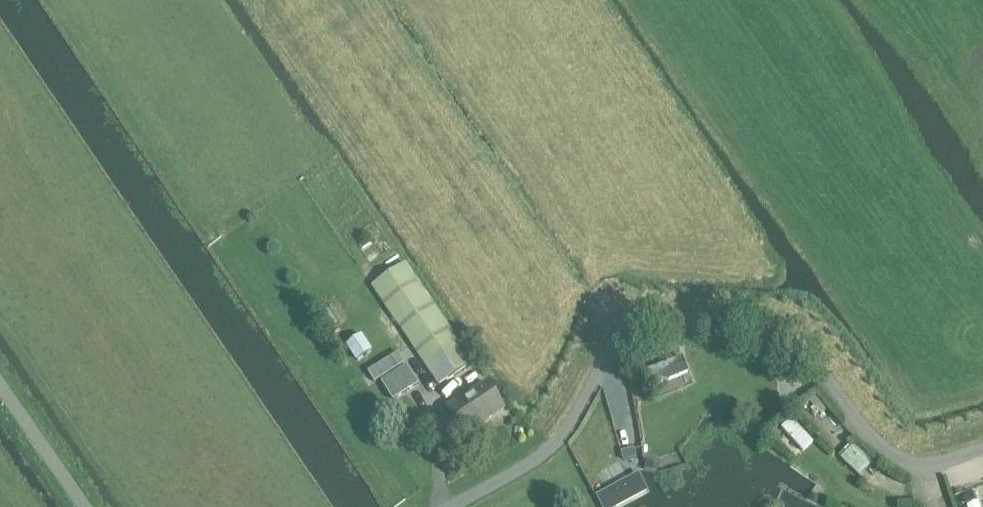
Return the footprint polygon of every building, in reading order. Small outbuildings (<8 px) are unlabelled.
[(471,362),(405,262),(371,284),(438,384),(471,362)] [(331,304),(319,312),(331,329),(342,321),(331,304)] [(361,333),(345,343),(356,360),(372,349),(361,333)] [(405,362),(399,352),(369,371),(374,380),(405,362)] [(418,385),(407,367),(382,382),(393,401),(418,385)] [(503,407),(486,382),(450,406),(466,431),(503,407)] [(791,418),(781,427),(803,451),(813,441),(791,418)] [(856,445),(842,459),(859,477),(873,463),(856,445)] [(973,491),(962,494),(965,504),(975,500),(973,491)]
